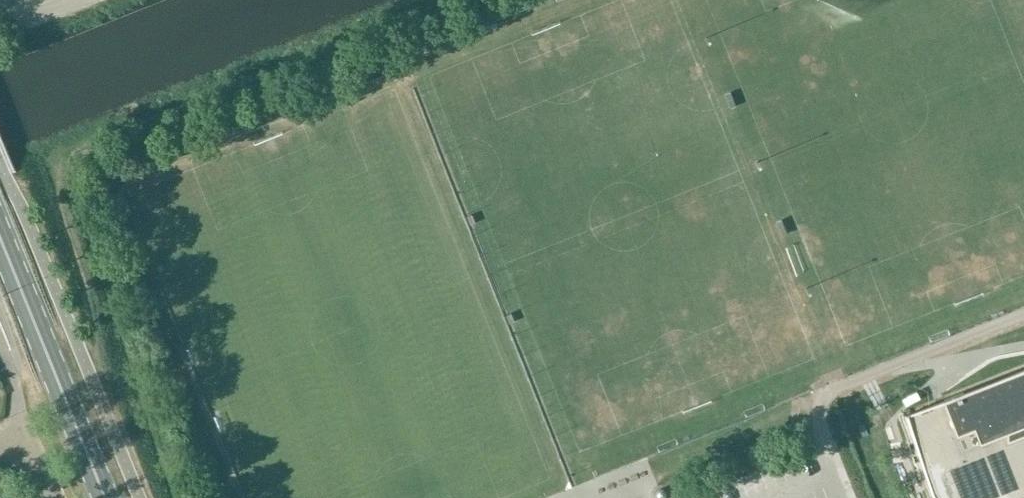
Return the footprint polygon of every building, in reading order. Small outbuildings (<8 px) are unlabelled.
[(963,393),(962,392),(943,400),(908,414),(941,497),(1021,497),(1023,497),(1023,369),(963,393)]
